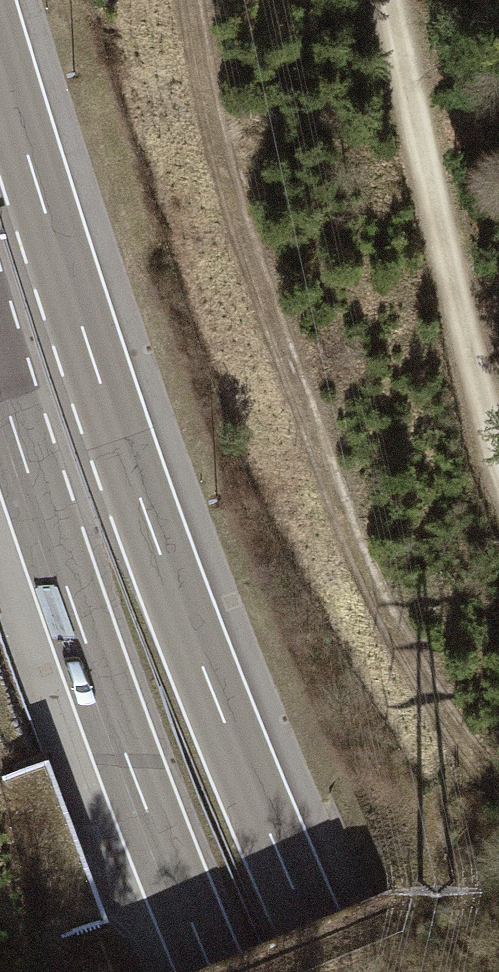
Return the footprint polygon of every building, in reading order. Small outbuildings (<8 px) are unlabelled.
[(55,762),(11,777),(62,930),(107,915),(55,762)]
